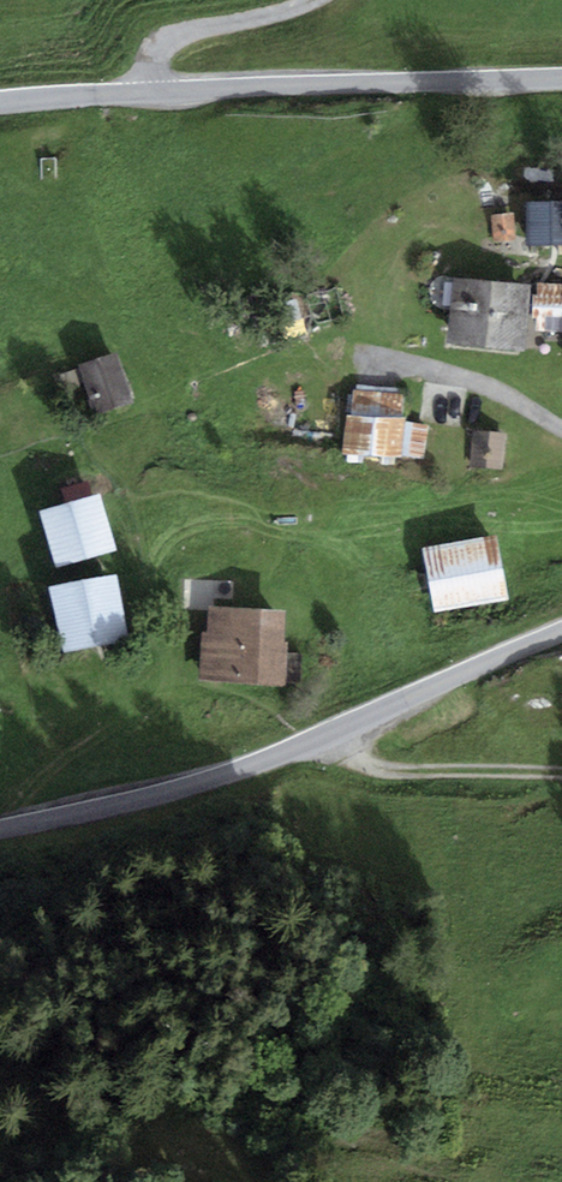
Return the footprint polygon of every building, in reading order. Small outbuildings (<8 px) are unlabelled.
[(529,207),(529,252),(561,253),(561,208),(529,207)] [(510,223),(470,228),(473,250),(513,245),(510,223)] [(527,290),(453,286),(450,350),(524,353),(527,290)] [(543,290),(539,339),(561,341),(561,292),(543,290)] [(116,362),(78,377),(94,421),(132,406),(116,362)] [(407,425),(348,421),(345,460),(404,464),(407,425)] [(512,441),(479,436),(473,476),(506,481),(512,441)] [(100,501),(45,519),(64,578),(119,560),(100,501)] [(496,540),(425,553),(438,619),(509,606),(496,540)] [(119,578),(52,595),(68,656),(135,639),(119,578)] [(288,612),(209,611),(207,684),(287,686),(288,612)]
